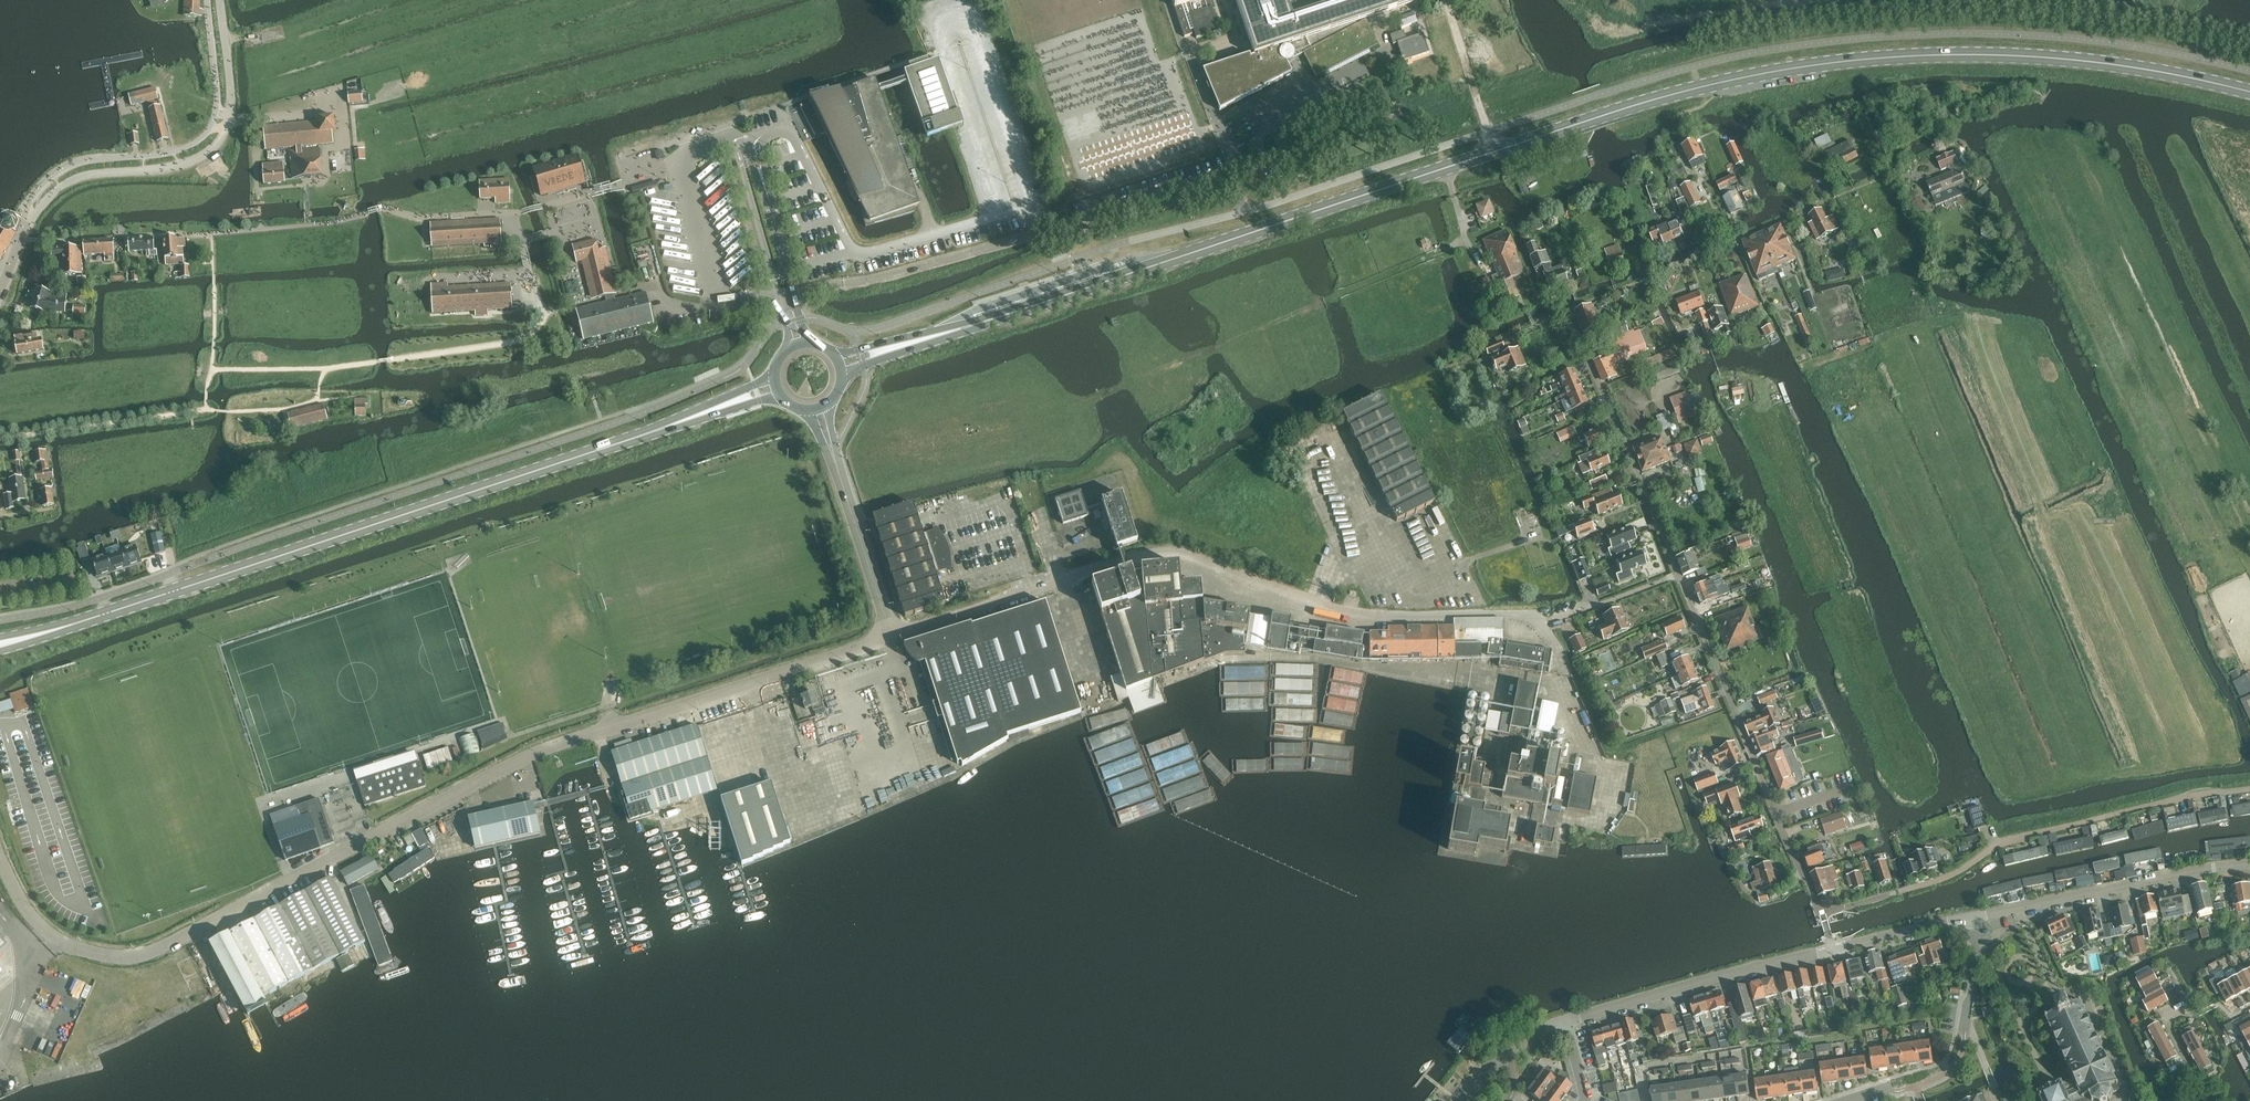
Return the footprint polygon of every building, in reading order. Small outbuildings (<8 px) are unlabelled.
[(143,5),(148,3),(151,8),(168,0),(141,0),(143,5)] [(186,18),(200,17),(200,0),(187,0),(186,18)] [(1175,7),(1184,37),(1185,37),(1193,35),(1195,34),(1196,39),(1220,31),(1217,21),(1213,10),(1212,7),(1211,8),(1209,0),(1172,0),(1175,7)] [(1254,45),(1257,54),(1258,55),(1251,57),(1250,54),(1203,70),(1218,106),(1220,111),(1292,73),(1287,63),(1288,63),(1289,62),(1290,62),(1291,61),(1292,61),(1293,60),(1302,55),(1305,53),(1317,76),(1315,77),(1316,78),(1379,45),(1379,44),(1377,45),(1365,22),(1358,25),(1356,21),(1366,18),(1412,3),(1411,0),(1307,0),(1296,4),(1295,0),(1239,0),(1254,45)] [(1399,22),(1401,29),(1410,25),(1407,19),(1399,22)] [(1391,35),(1394,44),(1398,42),(1404,61),(1429,52),(1423,34),(1406,40),(1403,31),(1391,35)] [(962,124),(940,60),(927,64),(905,72),(908,81),(927,136),(946,129),(962,124)] [(914,207),(918,205),(910,181),(879,92),(875,81),(808,101),(806,106),(813,121),(821,136),(823,133),(826,133),(849,180),(847,180),(846,180),(847,183),(847,185),(848,187),(848,189),(849,192),(850,194),(852,195),(852,196),(853,197),(855,199),(856,200),(857,201),(857,200),(859,200),(865,211),(861,212),(865,226),(866,226),(914,212),(915,212),(914,207)] [(134,93),(137,104),(158,99),(156,88),(134,93)] [(348,93),(349,103),(363,102),(362,91),(348,93)] [(149,108),(158,142),(169,139),(160,106),(149,108)] [(302,146),(318,145),(334,143),(332,132),(335,131),(334,116),(319,118),(319,121),(318,121),(264,126),(265,146),(266,149),(296,147),(302,146)] [(130,134),(131,145),(139,144),(138,133),(130,134)] [(1828,134),(1814,140),(1819,149),(1821,147),(1832,142),(1828,134)] [(1683,147),(1691,165),(1699,179),(1693,181),(1700,196),(1710,191),(1695,161),(1703,157),(1695,141),(1693,142),(1692,141),(1689,142),(1688,144),(1683,147)] [(1824,153),(1829,163),(1841,157),(1845,165),(1859,158),(1850,141),(1824,153)] [(1735,143),(1727,146),(1735,167),(1744,163),(1735,143)] [(302,146),(296,147),(297,151),(290,151),(292,179),(323,176),(320,148),(302,150),(302,146)] [(355,149),(356,161),(366,160),(365,148),(355,149)] [(1586,150),(1562,158),(1564,164),(1588,157),(1586,150)] [(662,151),(655,153),(658,163),(665,161),(664,155),(662,151)] [(1937,159),(1942,170),(1947,168),(1951,170),(1952,172),(1927,183),(1933,197),(1966,183),(1953,152),(1937,159)] [(533,169),(541,196),(586,182),(578,156),(533,169)] [(263,165),(265,184),(285,183),(283,163),(263,165)] [(1739,174),(1744,186),(1751,183),(1746,171),(1739,174)] [(1523,175),(1515,176),(1521,194),(1528,192),(1523,175)] [(509,179),(479,181),(480,199),(495,198),(496,203),(510,203),(509,179)] [(1674,180),(1668,183),(1671,191),(1677,188),(1674,180)] [(657,181),(631,188),(633,193),(644,190),(658,186),(657,181)] [(1690,183),(1681,187),(1690,207),(1700,203),(1690,183)] [(1647,189),(1653,207),(1658,205),(1653,187),(1647,189)] [(1724,198),(1731,214),(1743,208),(1736,192),(1724,198)] [(1920,197),(1912,200),(1918,214),(1926,211),(1920,197)] [(1677,203),(1683,216),(1692,212),(1686,199),(1677,203)] [(1488,201),(1477,206),(1482,218),(1493,213),(1488,201)] [(1809,223),(1817,240),(1834,232),(1822,209),(1809,215),(1812,222),(1809,223)] [(0,222),(0,260),(15,235),(17,233),(21,220),(4,213),(0,222)] [(1684,218),(1669,225),(1670,228),(1675,239),(1684,235),(1680,226),(1686,224),(1684,218)] [(432,247),(481,244),(491,243),(491,247),(502,247),(500,219),(430,223),(432,247)] [(1742,241),(1757,276),(1759,281),(1768,277),(1766,272),(1796,259),(1781,224),(1742,241)] [(1670,228),(1669,225),(1658,229),(1657,227),(1648,231),(1653,241),(1661,238),(1664,244),(1675,239),(1670,228)] [(1485,240),(1493,262),(1516,253),(1506,231),(1485,240)] [(176,239),(176,237),(165,237),(166,257),(166,265),(181,265),(181,266),(181,272),(176,272),(176,278),(190,278),(189,266),(184,266),(184,265),(183,248),(185,248),(185,239),(176,239)] [(154,238),(129,239),(129,252),(150,251),(150,256),(157,256),(157,250),(154,251),(154,238)] [(1580,240),(1583,250),(1589,248),(1586,239),(1580,240)] [(113,240),(84,241),(85,255),(105,254),(105,261),(114,261),(113,240)] [(605,296),(614,294),(617,293),(605,247),(602,248),(599,249),(596,240),(572,245),(577,263),(589,260),(595,285),(598,298),(605,296)] [(1549,290),(1568,283),(1562,266),(1552,270),(1549,263),(1550,263),(1545,251),(1538,253),(1534,243),(1526,246),(1535,269),(1543,266),(1545,272),(1543,273),(1549,290)] [(1605,249),(1610,268),(1623,264),(1618,245),(1605,249)] [(82,274),(81,247),(64,248),(52,249),(52,258),(59,258),(64,258),(65,275),(82,274)] [(1516,253),(1493,262),(1498,275),(1492,278),(1503,303),(1519,296),(1512,279),(1524,273),(1516,253)] [(1834,271),(1826,273),(1828,281),(1836,279),(1834,271)] [(1720,285),(1732,316),(1759,306),(1746,275),(1720,285)] [(1791,303),(1801,299),(1793,278),(1783,282),(1791,303)] [(448,283),(431,284),(433,314),(457,312),(475,311),(488,310),(513,309),(511,284),(455,287),(448,287),(448,283)] [(37,288),(31,308),(43,311),(43,312),(66,313),(67,300),(67,295),(53,292),(37,288)] [(1812,289),(1805,291),(1809,309),(1817,308),(1812,289)] [(616,300),(607,302),(600,304),(586,307),(582,308),(576,309),(579,322),(584,340),(654,323),(646,292),(616,300)] [(1676,301),(1682,315),(1705,306),(1700,292),(1676,301)] [(1820,300),(1825,311),(1846,301),(1843,292),(1820,300)] [(606,299),(607,302),(616,300),(614,294),(605,296),(606,299)] [(1797,301),(1791,304),(1796,315),(1802,313),(1797,301)] [(1848,302),(1841,305),(1843,310),(1850,307),(1848,302)] [(73,313),(85,314),(86,306),(74,305),(73,313)] [(1574,313),(1583,335),(1600,329),(1591,306),(1574,313)] [(1709,313),(1715,330),(1723,328),(1725,335),(1732,333),(1723,308),(1709,313)] [(1826,319),(1830,330),(1857,320),(1853,309),(1826,319)] [(1707,315),(1704,316),(1701,317),(1704,323),(1709,321),(1707,315)] [(1624,321),(1603,328),(1607,339),(1628,332),(1624,321)] [(1809,333),(1805,321),(1798,324),(1803,335),(1809,333)] [(1701,325),(1706,338),(1712,336),(1708,323),(1701,325)] [(1775,333),(1771,324),(1764,328),(1768,336),(1775,333)] [(1639,344),(1633,330),(1623,334),(1605,341),(1609,352),(1602,355),(1603,357),(1595,361),(1594,363),(1601,379),(1604,380),(1616,375),(1611,363),(1645,349),(1642,343),(1639,344)] [(14,336),(17,354),(44,350),(41,339),(38,339),(37,334),(22,336),(22,335),(14,336)] [(1706,338),(1708,346),(1715,343),(1712,336),(1706,338)] [(1502,349),(1499,342),(1485,348),(1488,355),(1502,349)] [(1518,347),(1491,358),(1497,370),(1507,366),(1509,372),(1526,365),(1518,347)] [(1653,368),(1658,381),(1679,371),(1674,359),(1653,368)] [(1558,376),(1563,387),(1578,381),(1573,369),(1558,376)] [(1563,387),(1568,398),(1583,392),(1578,381),(1563,387)] [(1734,397),(1745,395),(1745,387),(1740,387),(1739,383),(1732,384),(1734,397)] [(1583,392),(1568,398),(1561,401),(1566,413),(1587,404),(1583,392)] [(1691,399),(1688,393),(1670,399),(1678,420),(1689,416),(1690,419),(1705,413),(1698,396),(1691,399)] [(1342,414),(1397,522),(1435,502),(1379,394),(1342,414)] [(1544,401),(1547,408),(1554,404),(1552,398),(1544,401)] [(368,405),(368,399),(355,400),(356,416),(366,415),(365,405),(368,405)] [(324,404),(287,414),(292,430),(328,419),(324,404)] [(1656,416),(1662,431),(1675,426),(1670,412),(1656,416)] [(1565,419),(1562,413),(1555,416),(1558,422),(1565,419)] [(1517,422),(1520,428),(1527,425),(1524,419),(1517,422)] [(1577,435),(1573,426),(1556,433),(1560,442),(1577,435)] [(1579,437),(1581,442),(1585,440),(1588,448),(1605,441),(1599,429),(1579,437)] [(1700,439),(1702,446),(1713,442),(1710,435),(1700,439)] [(1633,448),(1638,460),(1665,449),(1661,437),(1633,448)] [(1697,440),(1684,445),(1687,453),(1700,448),(1697,440)] [(1682,443),(1674,444),(1675,452),(1683,451),(1682,443)] [(1605,453),(1600,454),(1598,449),(1579,457),(1581,462),(1578,464),(1583,475),(1591,471),(1591,472),(1609,464),(1605,453)] [(1665,449),(1638,460),(1642,471),(1670,461),(1665,449)] [(49,470),(46,450),(36,452),(37,463),(42,462),(43,471),(49,470)] [(35,473),(37,480),(54,477),(53,470),(35,473)] [(1589,482),(1592,490),(1609,483),(1606,476),(1589,482)] [(12,494),(4,495),(7,510),(14,507),(13,502),(25,499),(22,477),(10,479),(12,494)] [(42,499),(43,507),(54,505),(52,488),(41,490),(42,496),(39,497),(39,499),(42,499)] [(1580,500),(1584,510),(1594,505),(1598,515),(1622,506),(1617,493),(1613,494),(1610,488),(1580,500)] [(1055,500),(1063,524),(1089,516),(1081,491),(1055,500)] [(1117,549),(1122,547),(1137,542),(1122,495),(1102,501),(1117,549)] [(936,573),(947,570),(948,569),(949,566),(949,562),(949,558),(948,555),(946,555),(945,551),(947,550),(945,545),(943,539),(940,535),(936,530),(923,534),(913,504),(873,517),(905,617),(946,604),(936,573)] [(1574,530),(1575,533),(1578,538),(1594,532),(1589,519),(1556,532),(1559,537),(1572,532),(1572,531),(1574,530)] [(1630,549),(1628,543),(1636,539),(1631,527),(1606,537),(1611,549),(1608,550),(1611,557),(1630,549)] [(111,534),(113,540),(121,537),(119,531),(111,534)] [(1734,538),(1738,550),(1752,546),(1748,533),(1734,538)] [(85,542),(79,544),(82,554),(88,553),(85,542)] [(136,546),(122,551),(127,567),(142,562),(136,546)] [(1122,547),(1117,549),(1125,574),(1131,572),(1122,547)] [(122,551),(107,556),(112,572),(127,567),(122,551)] [(1616,562),(1621,573),(1616,575),(1619,582),(1633,576),(1631,570),(1646,564),(1641,552),(1616,562)] [(1695,567),(1690,552),(1676,557),(1683,575),(1696,570),(1698,576),(1707,573),(1705,567),(1699,569),(1698,566),(1695,567)] [(84,564),(90,562),(88,553),(82,554),(84,564)] [(112,572),(107,556),(92,561),(98,577),(112,572)] [(1591,577),(1583,558),(1572,563),(1579,582),(1591,577)] [(1179,565),(1141,568),(1141,569),(1131,572),(1125,574),(1092,584),(1126,692),(1174,674),(1174,676),(1184,673),(1183,670),(1226,654),(1245,654),(1244,632),(1247,632),(1250,612),(1203,605),(1202,605),(1200,584),(1180,586),(1179,565)] [(1694,588),(1697,596),(1715,589),(1713,584),(1721,580),(1719,575),(1708,579),(1709,582),(1705,583),(1703,578),(1692,582),(1694,587),(1694,588)] [(1595,588),(1598,596),(1610,591),(1607,583),(1595,588)] [(1715,589),(1697,596),(1700,605),(1729,593),(1730,594),(1746,588),(1744,584),(1728,589),(1716,593),(1715,589)] [(961,763),(962,766),(1009,740),(1007,737),(1081,713),(1046,602),(915,644),(921,664),(925,662),(958,764),(961,763)] [(1715,618),(1727,651),(1759,639),(1748,607),(1715,618)] [(1612,637),(1628,630),(1619,609),(1603,616),(1606,623),(1598,627),(1603,640),(1612,636),(1612,637)] [(1247,632),(1245,645),(1267,649),(1270,627),(1271,619),(1249,616),(1247,632)] [(1267,649),(1286,652),(1291,619),(1272,616),(1271,619),(1270,627),(1267,649)] [(1659,626),(1664,638),(1685,629),(1679,617),(1659,626)] [(1481,645),(1489,645),(1490,637),(1502,639),(1502,620),(1502,619),(1454,620),(1454,627),(1437,627),(1387,628),(1388,633),(1370,634),(1370,660),(1382,660),(1382,656),(1388,656),(1388,661),(1481,659),(1481,645)] [(1312,647),(1313,646),(1314,646),(1313,653),(1362,661),(1364,648),(1361,647),(1364,633),(1326,627),(1326,631),(1300,627),(1298,638),(1297,638),(1298,634),(1291,633),(1290,639),(1297,640),(1297,638),(1298,639),(1298,643),(1288,642),(1287,652),(1297,654),(1301,654),(1302,644),(1306,645),(1307,639),(1315,640),(1315,643),(1313,643),(1312,642),(1310,642),(1308,643),(1308,645),(1309,647),(1310,647),(1312,647)] [(1586,649),(1580,634),(1569,639),(1576,654),(1586,649)] [(1487,654),(1500,657),(1505,657),(1507,644),(1508,640),(1502,639),(1490,637),(1489,645),(1487,654)] [(1641,650),(1646,660),(1668,650),(1663,640),(1641,650)] [(1505,657),(1500,657),(1498,666),(1547,674),(1552,651),(1551,650),(1544,649),(1544,650),(1507,644),(1505,657)] [(1670,665),(1664,653),(1656,656),(1661,668),(1670,665)] [(1672,664),(1677,675),(1693,669),(1688,657),(1672,664)] [(1693,669),(1677,675),(1677,677),(1671,679),(1675,690),(1698,680),(1693,669)] [(2237,670),(2230,673),(2233,681),(2241,678),(2237,670)] [(2241,696),(2249,692),(2249,674),(2234,681),(2241,696)] [(1509,733),(1520,735),(1528,736),(1537,688),(1518,684),(1511,718),(1502,716),(1498,735),(1508,737),(1509,733)] [(1706,687),(1691,692),(1693,696),(1681,701),(1686,714),(1698,709),(1699,713),(1713,708),(1706,687)] [(28,688),(8,695),(10,700),(13,710),(14,713),(34,707),(28,688)] [(1466,702),(1488,706),(1490,695),(1467,690),(1466,702)] [(1603,695),(1607,703),(1615,699),(1611,691),(1603,695)] [(1758,698),(1761,705),(1778,698),(1775,691),(1758,698)] [(801,697),(803,702),(804,704),(806,709),(812,707),(813,711),(824,708),(822,700),(817,702),(814,692),(801,697)] [(1672,706),(1667,693),(1659,697),(1664,709),(1672,706)] [(2249,720),(2249,696),(2241,700),(2249,720)] [(1813,703),(1815,708),(1821,705),(1818,699),(1814,701),(1813,703)] [(13,710),(10,700),(0,704),(0,715),(13,710)] [(766,707),(774,733),(794,726),(786,700),(766,707)] [(1473,713),(1474,710),(1473,707),(1470,705),(1467,707),(1465,710),(1467,713),(1470,714),(1473,713)] [(1485,715),(1487,712),(1485,709),(1482,708),(1479,709),(1478,712),(1479,715),(1482,716),(1485,715)] [(1744,724),(1750,737),(1780,725),(1774,708),(1763,713),(1764,716),(1744,724)] [(1545,715),(1541,733),(1549,734),(1553,717),(1545,715)] [(1471,724),(1472,721),(1471,718),(1468,716),(1465,718),(1463,721),(1465,724),(1468,725),(1471,724)] [(1484,726),(1485,723),(1484,720),(1481,719),(1478,720),(1476,723),(1478,726),(1481,727),(1484,726)] [(506,733),(503,724),(478,732),(481,741),(506,733)] [(612,752),(632,817),(717,790),(697,725),(612,752)] [(1469,735),(1470,732),(1469,729),(1466,727),(1463,729),(1462,732),(1463,735),(1466,736),(1469,735)] [(1776,727),(1750,737),(1757,756),(1776,749),(1772,740),(1780,737),(1776,727)] [(1482,737),(1483,734),(1482,731),(1479,730),(1476,731),(1474,734),(1476,737),(1479,738),(1482,737)] [(1822,730),(1794,738),(1796,747),(1824,738),(1822,730)] [(481,752),(474,732),(458,737),(465,758),(481,752)] [(1538,740),(1539,736),(1538,733),(1535,732),(1532,733),(1530,736),(1532,740),(1535,741),(1538,740)] [(482,745),(484,750),(508,739),(506,734),(482,745)] [(714,735),(715,744),(724,743),(723,734),(714,735)] [(1460,744),(1462,746),(1463,747),(1464,747),(1465,747),(1467,745),(1468,742),(1466,739),(1463,739),(1460,740),(1460,744)] [(1473,746),(1475,748),(1476,749),(1477,749),(1480,747),(1481,744),(1479,741),(1476,741),(1473,743),(1473,746)] [(1721,749),(1711,754),(1716,765),(1724,762),(1728,771),(1745,763),(1735,741),(1720,748),(1721,749)] [(1812,753),(1824,749),(1821,741),(1809,745),(1812,753)] [(436,766),(453,761),(448,747),(427,754),(423,756),(428,769),(436,766)] [(354,771),(365,806),(426,787),(415,751),(354,771)] [(1767,757),(1781,791),(1796,785),(1783,751),(1767,757)] [(1524,763),(1518,762),(1509,760),(1506,778),(1506,777),(1502,798),(1551,807),(1551,806),(1567,809),(1567,810),(1590,814),(1597,778),(1574,774),(1568,801),(1553,799),(1555,787),(1554,787),(1560,758),(1548,756),(1526,752),(1524,763)] [(1453,785),(1480,790),(1485,767),(1472,765),(1473,761),(1458,758),(1453,785)] [(603,806),(591,766),(582,769),(593,809),(603,806)] [(1715,773),(1694,780),(1698,791),(1719,783),(1715,773)] [(721,799),(742,864),(764,856),(763,855),(774,851),(773,850),(784,846),(783,845),(791,843),(772,783),(721,799)] [(1741,798),(1735,783),(1717,790),(1717,791),(1704,795),(1707,802),(1719,797),(1722,805),(1724,804),(1730,818),(1743,813),(1738,799),(1741,798)] [(1451,800),(1450,805),(1455,806),(1455,807),(1481,811),(1482,805),(1483,805),(1486,792),(1480,791),(1480,790),(1453,785),(1451,800)] [(2224,798),(2214,800),(2215,804),(2219,803),(2219,808),(2225,807),(2224,798)] [(301,818),(274,827),(286,861),(287,861),(287,860),(295,857),(295,858),(296,857),(295,857),(303,854),(303,855),(304,854),(312,851),(312,852),(313,851),(321,848),(321,849),(322,848),(321,847),(334,843),(319,799),(304,804),(306,809),(299,811),(301,818)] [(469,818),(475,848),(540,833),(533,803),(469,818)] [(2228,807),(2230,819),(2249,816),(2249,804),(2228,807)] [(2167,818),(2179,815),(2177,805),(2165,807),(2167,818)] [(1505,851),(1507,837),(1510,824),(1495,821),(1496,815),(1484,812),(1481,811),(1455,807),(1447,849),(1476,854),(1477,847),(1505,851)] [(1986,828),(1979,807),(1968,811),(1974,831),(1986,828)] [(1852,809),(1842,812),(1821,819),(1826,835),(1847,828),(1843,816),(1854,812),(1852,809)] [(2226,809),(2198,815),(2201,827),(2229,821),(2226,809)] [(2195,814),(2165,821),(2168,834),(2198,827),(2195,814)] [(1739,824),(1744,839),(1752,836),(1750,831),(1764,826),(1761,817),(1739,824)] [(2162,821),(2131,829),(2134,841),(2166,833),(2162,821)] [(1533,843),(1538,844),(1543,845),(1552,847),(1555,831),(1546,829),(1536,827),(1533,843)] [(429,842),(422,829),(412,834),(419,848),(429,842)] [(2127,831),(2101,838),(2103,847),(2129,840),(2127,831)] [(2040,845),(2042,844),(2042,847),(2044,846),(2049,845),(2049,844),(2048,842),(2047,836),(2042,837),(2039,838),(2040,845)] [(2091,838),(2053,845),(2055,856),(2093,848),(2091,838)] [(2209,843),(2210,853),(2249,849),(2249,838),(2209,843)] [(1729,848),(1731,854),(1745,848),(1742,842),(1729,848)] [(1804,856),(1809,867),(1825,861),(1823,858),(1826,857),(1821,843),(1808,848),(1810,854),(1804,856)] [(1668,845),(1622,847),(1622,859),(1669,857),(1668,845)] [(2195,845),(2166,850),(2167,860),(2197,855),(2195,845)] [(393,886),(434,860),(426,847),(385,873),(393,886)] [(2047,847),(2003,858),(2005,867),(2049,856),(2047,847)] [(1915,861),(1905,864),(1909,876),(1909,877),(1931,870),(1931,869),(1938,867),(1937,867),(1931,849),(1925,851),(1924,851),(1913,855),(1915,861)] [(2160,850),(2124,857),(2126,867),(2162,860),(2160,850)] [(341,873),(348,885),(379,869),(372,856),(341,873)] [(2117,859),(2093,865),(2095,876),(2120,870),(2117,859)] [(1892,881),(1885,860),(1874,864),(1880,885),(1892,881)] [(1751,883),(1754,891),(1758,892),(1759,895),(1760,903),(1769,900),(1767,893),(1766,889),(1778,885),(1771,862),(1753,868),(1757,881),(1751,883)] [(1867,862),(1862,863),(1865,872),(1870,870),(1867,862)] [(2089,866),(2054,872),(2056,883),(2091,876),(2089,866)] [(1811,874),(1819,896),(1837,889),(1829,867),(1811,874)] [(1860,871),(1850,874),(1854,890),(1865,887),(1860,871)] [(2052,875),(2024,880),(2026,888),(2054,883),(2052,875)] [(2086,878),(2088,886),(2095,884),(2093,876),(2086,878)] [(331,878),(230,933),(210,943),(248,1015),(267,1005),(263,997),(365,942),(331,878)] [(2015,882),(1983,891),(1986,902),(2018,893),(2015,882)] [(2213,910),(2207,884),(2191,888),(2198,914),(2213,910)] [(2236,905),(2249,902),(2249,884),(2232,887),(2236,905)] [(350,891),(352,895),(378,966),(391,961),(363,886),(350,891)] [(2180,890),(2158,895),(2162,912),(2183,907),(2185,915),(2192,913),(2189,896),(2182,897),(2180,890)] [(2136,900),(2142,927),(2146,940),(2151,938),(2146,916),(2158,913),(2154,896),(2136,900)] [(2115,923),(2108,925),(2111,938),(2123,935),(2122,928),(2131,926),(2127,907),(2112,910),(2115,923)] [(2111,938),(2108,925),(2102,926),(2098,911),(2083,914),(2088,935),(2098,933),(2100,941),(2111,938)] [(2059,939),(2076,931),(2070,919),(2066,921),(2063,916),(2047,923),(2053,936),(2057,934),(2059,939)] [(2184,932),(2186,941),(2199,938),(2197,929),(2193,930),(2184,932)] [(2074,937),(2080,949),(2088,945),(2081,933),(2074,937)] [(2147,953),(2143,936),(2131,940),(2134,956),(2147,953)] [(1939,937),(1921,943),(1925,955),(1920,957),(1923,967),(1928,967),(1929,968),(1941,964),(1937,951),(1943,949),(1939,937)] [(1887,958),(1894,981),(1906,977),(1903,968),(1918,963),(1914,949),(1887,958)] [(1889,979),(1886,969),(1885,969),(1881,951),(1865,955),(1869,973),(1878,971),(1880,981),(1889,979)] [(337,960),(343,971),(354,965),(348,954),(337,960)] [(1856,980),(1865,978),(1861,959),(1847,963),(1852,984),(1857,983),(1856,980)] [(1829,968),(1833,985),(1834,985),(1835,989),(1841,987),(1844,999),(1850,998),(1842,965),(1837,966),(1835,965),(1832,966),(1831,968),(1829,968)] [(2235,967),(2226,972),(2229,978),(2238,974),(2235,967)] [(1810,971),(1813,988),(1821,986),(1823,995),(1828,994),(1823,969),(1817,970),(1815,969),(1813,970),(1811,971),(1810,971)] [(2238,976),(2247,992),(2249,990),(2249,974),(2248,970),(2238,976)] [(1795,974),(1800,999),(1802,1006),(1807,1005),(1803,989),(1811,987),(1808,971),(1795,974)] [(2136,979),(2142,990),(2158,981),(2152,971),(2136,979)] [(1793,974),(1779,977),(1783,992),(1783,994),(1792,992),(1793,1000),(1798,999),(1793,974)] [(2237,997),(2228,981),(2226,976),(2217,981),(2215,979),(2210,981),(2217,994),(2221,992),(2226,1003),(2237,997)] [(2238,976),(2228,981),(2237,997),(2247,992),(2238,976)] [(1777,993),(1773,978),(1761,981),(1766,999),(1774,997),(1774,999),(1777,998),(1779,1009),(1786,1007),(1783,994),(1783,992),(1777,993)] [(1761,981),(1750,984),(1756,1008),(1763,1007),(1761,1000),(1766,999),(1761,981)] [(2138,992),(2143,1002),(2163,991),(2158,981),(2142,990),(2138,992)] [(1892,988),(1899,1012),(1909,1009),(1902,985),(1892,988)] [(1737,1005),(1729,1007),(1740,1044),(1748,1041),(1741,1017),(1754,1013),(1746,986),(1732,989),(1737,1005)] [(1848,988),(1855,1018),(1863,1017),(1858,994),(1855,995),(1854,987),(1848,988)] [(1727,1008),(1721,991),(1705,996),(1716,1032),(1719,1043),(1728,1040),(1725,1029),(1722,1030),(1716,1011),(1727,1008)] [(2163,991),(2143,1002),(2148,1012),(2169,1002),(2163,991)] [(1705,996),(1689,1001),(1694,1018),(1701,1016),(1707,1034),(1716,1032),(1705,996)] [(1826,997),(1829,1008),(1834,1007),(1831,996),(1826,997)] [(2114,1093),(2120,1090),(2118,1085),(2113,1074),(2116,1073),(2107,1053),(2106,1054),(2082,1001),(2069,1007),(2066,1001),(2060,1004),(2055,1005),(2058,1012),(2044,1018),(2068,1070),(2068,1071),(2072,1080),(2063,1084),(2062,1082),(2038,1093),(2042,1100),(2111,1100),(2114,1093)] [(1982,1010),(1985,1018),(1995,1015),(1992,1007),(1982,1010)] [(1451,1045),(1463,1056),(1493,1029),(1501,1027),(1499,1018),(1491,1010),(1451,1045)] [(1683,1017),(1689,1035),(1696,1032),(1691,1014),(1683,1017)] [(1673,1033),(1676,1043),(1687,1040),(1683,1028),(1677,1029),(1673,1015),(1652,1021),(1657,1038),(1673,1033)] [(2245,1039),(2249,1036),(2249,1015),(2242,1019),(2243,1021),(2235,1025),(2238,1030),(2240,1029),(2245,1039)] [(1640,1040),(1634,1020),(1621,1024),(1627,1044),(1629,1052),(1634,1051),(1632,1042),(1640,1040)] [(2153,1048),(2157,1046),(2168,1040),(2159,1023),(2154,1026),(2151,1020),(2145,1023),(2149,1031),(2145,1033),(2153,1048)] [(1925,1023),(1913,1025),(1914,1031),(1926,1029),(1925,1023)] [(1627,1044),(1621,1024),(1611,1027),(1617,1047),(1627,1044)] [(1617,1047),(1611,1027),(1601,1030),(1608,1053),(1618,1050),(1617,1047)] [(2183,1038),(2192,1055),(2203,1049),(2191,1027),(2185,1030),(2188,1035),(2183,1038)] [(1594,1040),(1592,1041),(1596,1056),(1599,1067),(1606,1065),(1603,1054),(1608,1053),(1601,1030),(1591,1032),(1594,1040)] [(1911,1044),(1900,1046),(1903,1065),(1918,1063),(1915,1044),(1914,1038),(1910,1039),(1911,1044)] [(1731,1047),(1728,1040),(1719,1043),(1721,1048),(1731,1047)] [(2168,1040),(2157,1046),(2169,1069),(2175,1066),(2172,1060),(2177,1057),(2168,1040)] [(1918,1063),(1933,1061),(1930,1042),(1915,1044),(1918,1063)] [(1818,1052),(1834,1050),(1833,1043),(1817,1045),(1818,1052)] [(1900,1046),(1885,1048),(1888,1068),(1903,1065),(1900,1046)] [(1885,1048),(1870,1050),(1873,1070),(1888,1068),(1885,1048)] [(2203,1049),(2192,1055),(2201,1072),(2206,1069),(2209,1075),(2215,1072),(2203,1049)] [(1868,1077),(1865,1058),(1850,1060),(1853,1080),(1868,1077)] [(1850,1060),(1835,1062),(1838,1082),(1853,1080),(1850,1060)] [(1835,1062),(1820,1065),(1823,1084),(1838,1082),(1835,1062)] [(1539,1100),(1561,1100),(1572,1087),(1546,1067),(1544,1070),(1543,1070),(1527,1092),(1539,1100)] [(1765,1072),(1766,1079),(1755,1081),(1758,1100),(1773,1098),(1770,1079),(1769,1071),(1765,1072)] [(1818,1092),(1815,1072),(1800,1074),(1803,1094),(1818,1092)] [(1800,1074),(1785,1076),(1788,1096),(1803,1094),(1800,1074)] [(1747,1075),(1735,1077),(1738,1096),(1750,1095),(1747,1075)] [(1773,1098),(1788,1096),(1785,1076),(1770,1079),(1773,1098)] [(1735,1077),(1723,1078),(1726,1098),(1738,1096),(1735,1077)] [(1723,1078),(1711,1080),(1714,1100),(1726,1098),(1723,1078)] [(1699,1082),(1702,1100),(1706,1100),(1714,1100),(1711,1080),(1699,1082)] [(1687,1084),(1690,1100),(1702,1100),(1699,1082),(1687,1084)] [(1618,1091),(1616,1083),(1603,1086),(1605,1094),(1618,1091)] [(1676,1085),(1678,1100),(1690,1100),(1687,1084),(1676,1085)] [(1676,1085),(1664,1087),(1666,1100),(1678,1100),(1676,1085)] [(1651,1089),(1653,1100),(1666,1100),(1664,1087),(1651,1089)] [(1627,1092),(1629,1100),(1641,1100),(1638,1090),(1627,1092)] [(1627,1092),(1619,1094),(1620,1100),(1629,1100),(1627,1092)]
